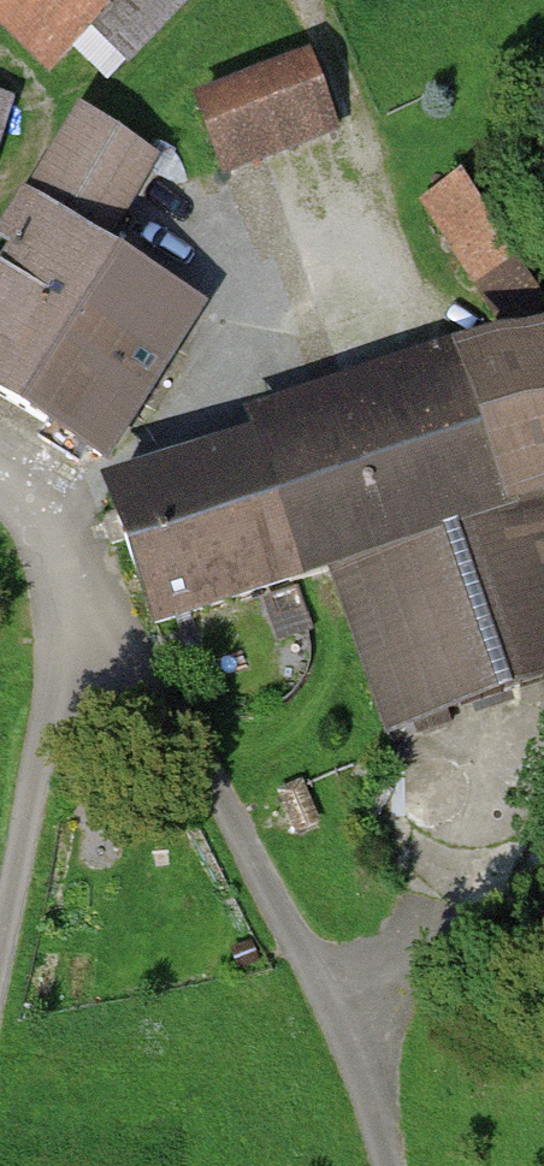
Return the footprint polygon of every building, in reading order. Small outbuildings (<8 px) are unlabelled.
[(51,66),(97,21),(127,51),(178,0),(0,0),(0,14),(51,66)] [(203,103),(229,173),(337,134),(311,64),(203,103)] [(11,101),(0,97),(0,132),(11,101)] [(111,470),(159,392),(207,315),(107,254),(156,174),(99,139),(0,300),(0,402),(111,470)] [(464,168),(419,204),(489,292),(534,257),(464,168)] [(178,619),(344,566),(397,729),(543,681),(543,349),(133,482),(178,619)] [(303,782),(277,793),(299,843),(324,832),(303,782)]
